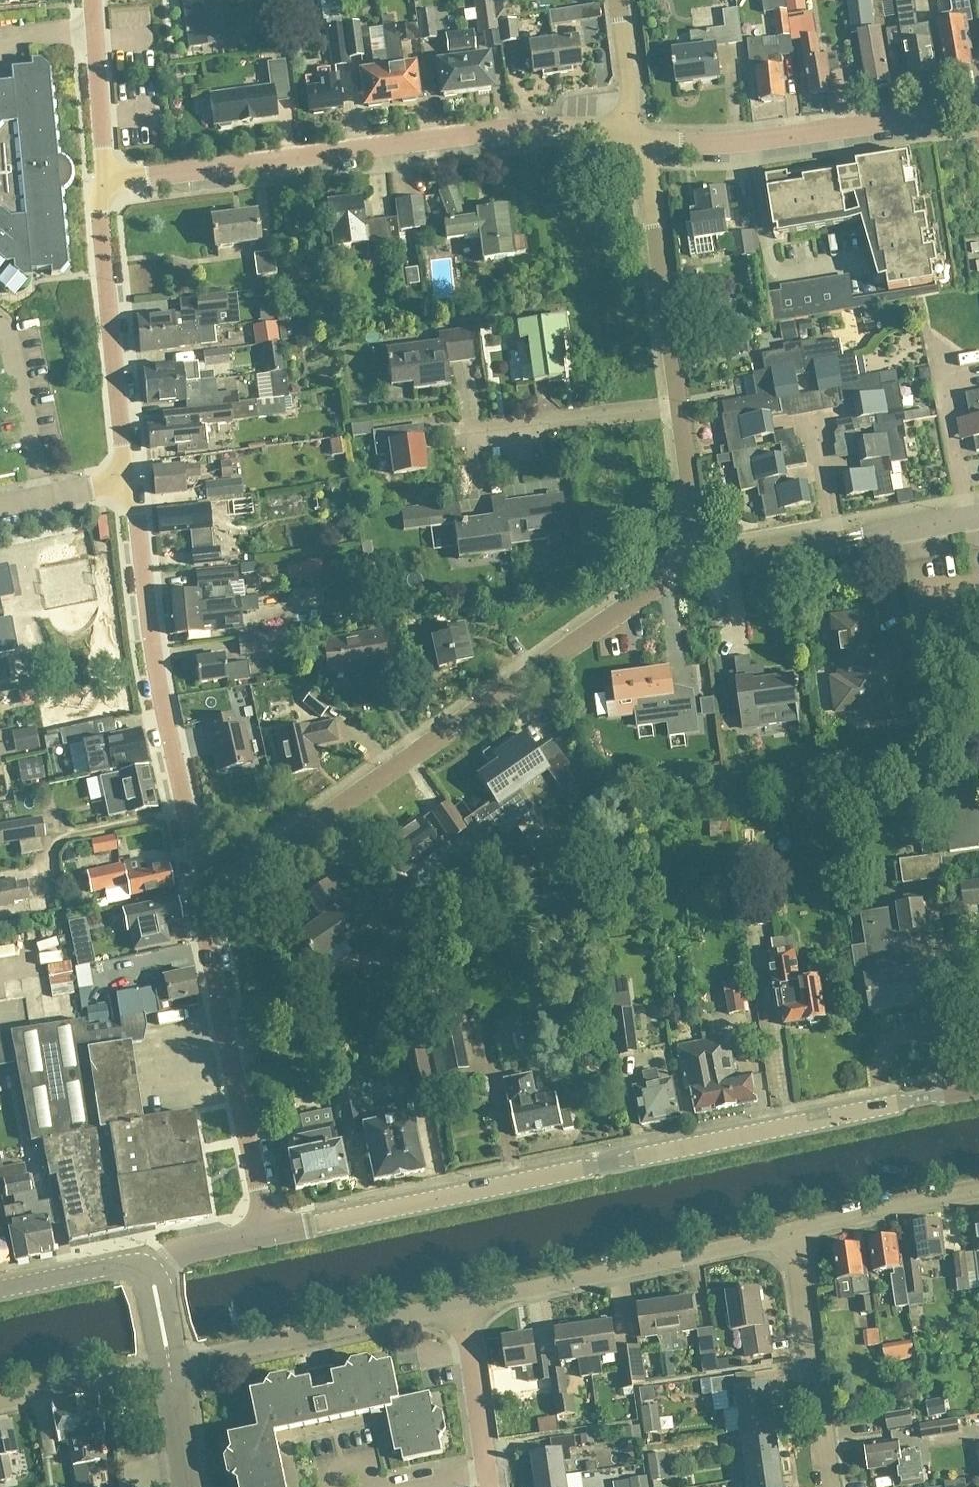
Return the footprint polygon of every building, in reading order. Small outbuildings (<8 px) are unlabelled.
[(200,47),(223,44),(218,0),(181,0),(188,48),(200,47)] [(338,19),(336,0),(318,0),(321,21),(338,19)] [(784,11),(783,0),(761,0),(762,14),(784,11)] [(787,14),(800,12),(799,0),(785,0),(787,14)] [(850,34),(857,33),(865,86),(874,84),(874,87),(886,85),(885,82),(888,82),(880,28),(872,29),(867,0),(845,0),(850,34)] [(927,26),(917,28),(912,0),(895,0),(901,46),(903,46),(909,78),(912,77),(912,79),(923,78),(923,75),(934,73),(931,58),(933,57),(927,26)] [(970,50),(965,20),(970,19),(967,0),(951,0),(953,12),(953,13),(952,16),(939,18),(943,40),(940,40),(945,71),(949,70),(951,72),(957,71),(959,69),(971,66),(968,50),(970,50)] [(477,33),(498,31),(495,22),(491,4),(473,7),(477,33)] [(579,22),(577,8),(548,12),(550,27),(579,22)] [(416,13),(419,42),(436,39),(433,10),(416,13)] [(737,12),(722,14),(726,48),(742,46),(737,12)] [(787,13),(774,14),(776,38),(789,37),(787,13)] [(514,19),(495,22),(498,31),(500,44),(517,42),(514,19)] [(341,25),(346,58),(361,56),(356,22),(341,25)] [(325,26),(332,67),(347,65),(346,58),(341,25),(341,23),(325,26)] [(393,23),(380,25),(384,52),(391,101),(402,100),(402,103),(415,101),(414,98),(417,98),(413,66),(403,67),(398,36),(394,36),(393,23)] [(569,39),(551,42),(556,75),(571,73),(570,68),(581,66),(579,48),(583,48),(580,29),(567,31),(569,39)] [(459,34),(467,91),(477,90),(478,93),(490,91),(489,88),(492,88),(488,56),(474,58),(472,48),(475,48),(473,32),(459,34)] [(677,88),(719,82),(712,33),(689,36),(691,51),(672,54),(677,88)] [(456,93),(467,91),(459,34),(446,36),(448,52),(450,51),(451,61),(436,63),(441,95),(444,94),(444,97),(456,95),(456,93)] [(556,75),(551,42),(536,44),(535,35),(522,37),(525,55),(529,54),(531,73),(542,71),(543,77),(556,75)] [(834,55),(826,56),(819,57),(816,35),(800,38),(804,61),(801,61),(804,77),(806,76),(810,96),(832,93),(829,72),(837,71),(834,55)] [(785,99),(780,57),(779,57),(778,47),(763,49),(762,39),(746,41),(749,71),(755,70),(759,102),(763,102),(763,104),(771,103),(771,101),(785,99)] [(381,103),(391,101),(384,52),(371,53),(373,71),(361,72),(366,105),(369,104),(369,107),(382,106),(381,103)] [(4,265),(12,264),(13,272),(22,280),(30,279),(30,273),(49,271),(50,277),(59,276),(66,267),(48,69),(38,61),(30,62),(30,68),(10,70),(11,83),(0,84),(0,261),(4,265)] [(209,95),(213,125),(217,125),(219,128),(229,126),(230,123),(276,117),(274,101),(288,99),(283,62),(267,64),(270,86),(209,95)] [(322,111),(342,108),(338,86),(336,76),(329,77),(328,69),(315,71),(316,76),(304,78),(305,85),(304,85),(306,92),(305,92),(308,114),(313,113),(313,115),(323,114),(322,111)] [(773,231),(846,220),(844,204),(865,200),(870,232),(874,231),(879,263),(883,262),(888,294),(936,287),(933,271),(939,270),(936,252),(926,253),(924,239),(930,239),(927,220),(917,222),(915,208),(920,208),(918,189),(908,191),(906,177),(911,177),(908,158),(856,167),(857,175),(840,177),(839,172),(817,175),(818,181),(789,186),(787,176),(765,179),(773,231)] [(729,221),(724,187),(703,190),(703,191),(695,193),(697,208),(689,209),(691,225),(686,226),(691,257),(713,254),(710,238),(727,235),(725,222),(729,221)] [(448,223),(443,224),(445,240),(477,236),(481,262),(512,257),(511,254),(524,252),(522,236),(509,238),(505,207),(482,211),(482,212),(463,215),(452,188),(437,194),(448,223)] [(423,199),(395,202),(398,232),(427,228),(423,199)] [(398,248),(396,230),(394,220),(363,224),(360,200),(327,205),(333,248),(372,243),(373,251),(398,248)] [(212,219),(216,248),(260,243),(256,214),(212,219)] [(751,232),(730,235),(734,258),(754,255),(751,232)] [(274,253),(254,256),(257,279),(278,276),(274,253)] [(405,287),(417,285),(416,269),(403,270),(405,287)] [(772,326),(939,295),(937,288),(784,312),(781,293),(767,295),(772,326)] [(140,336),(199,330),(217,328),(215,313),(226,312),(224,295),(195,298),(197,314),(175,317),(175,315),(138,319),(140,336)] [(280,342),(293,340),(305,338),(302,314),(277,317),(280,342)] [(451,327),(476,323),(477,332),(489,331),(488,316),(475,318),(450,321),(451,327)] [(518,342),(527,341),(533,383),(563,378),(557,336),(565,335),(563,317),(515,324),(518,342)] [(275,325),(251,328),(254,346),(278,343),(275,325)] [(204,338),(225,337),(224,328),(204,329),(204,338)] [(199,330),(140,336),(142,354),(178,350),(178,349),(201,347),(199,330)] [(440,343),(386,350),(391,388),(412,385),(413,391),(450,386),(447,364),(475,361),(471,330),(439,334),(440,343)] [(293,340),(280,342),(281,350),(294,348),(293,340)] [(843,358),(840,342),(819,345),(818,341),(801,344),(807,377),(818,375),(821,394),(834,391),(841,389),(835,360),(843,358)] [(807,377),(801,344),(784,348),(785,352),(763,356),(765,372),(765,373),(774,371),(779,400),(788,399),(799,398),(796,379),(807,377)] [(261,348),(265,374),(283,371),(280,345),(261,348)] [(229,364),(227,351),(227,349),(202,352),(203,368),(229,364)] [(855,401),(884,396),(882,387),(879,376),(860,379),(854,355),(843,358),(835,360),(841,389),(834,391),(837,405),(855,402),(856,402),(855,401)] [(198,373),(197,363),(158,367),(159,369),(143,371),(145,387),(215,380),(214,372),(198,373)] [(790,414),(788,399),(779,400),(774,371),(765,373),(765,372),(754,374),(758,398),(723,404),(725,416),(725,417),(740,414),(741,421),(771,416),(771,417),(790,414)] [(288,399),(287,397),(286,387),(285,373),(267,375),(271,401),(277,400),(288,399)] [(216,396),(215,380),(145,387),(147,402),(169,400),(169,403),(193,400),(194,409),(237,405),(237,403),(236,394),(216,396)] [(876,417),(878,428),(905,424),(907,424),(899,385),(882,387),(884,396),(855,401),(856,402),(855,402),(858,421),(876,417)] [(966,396),(977,454),(978,454),(978,394),(966,396)] [(194,409),(173,411),(163,412),(164,425),(149,427),(151,449),(167,448),(177,447),(178,453),(206,451),(203,426),(218,424),(218,423),(232,422),(254,420),(253,402),(237,403),(237,405),(194,409)] [(731,455),(756,450),(754,439),(774,436),(770,417),(771,417),(771,416),(741,421),(740,414),(725,417),(725,416),(722,416),(729,456),(731,455)] [(351,438),(373,436),(372,432),(371,423),(349,426),(351,438)] [(905,441),(908,441),(905,424),(878,428),(874,429),(876,440),(856,444),(860,463),(889,458),(890,466),(893,465),(893,466),(909,464),(905,441)] [(372,432),(373,436),(376,457),(391,455),(393,474),(426,470),(422,439),(416,440),(414,427),(372,432)] [(756,482),(785,477),(782,458),(763,462),(761,450),(756,451),(756,450),(731,455),(734,473),(736,472),(740,493),(757,490),(756,482)] [(889,458),(860,463),(862,475),(844,478),(848,498),(873,493),(875,501),(896,497),(892,476),(894,475),(893,466),(893,465),(890,466),(889,458)] [(230,461),(219,463),(220,479),(232,477),(230,461)] [(199,465),(167,469),(153,471),(156,495),(184,492),(183,479),(201,477),(199,465)] [(757,490),(758,500),(761,500),(764,522),(785,518),(784,511),(810,506),(806,486),(787,489),(785,477),(756,482),(757,490)] [(239,480),(204,484),(205,500),(241,496),(239,480)] [(492,510),(493,519),(452,525),(457,561),(477,559),(476,555),(508,550),(509,554),(510,554),(509,546),(546,541),(546,542),(547,542),(547,541),(565,538),(566,540),(567,539),(561,495),(560,495),(560,497),(557,497),(556,493),(545,494),(546,498),(542,499),(541,498),(540,498),(540,499),(503,504),(504,508),(492,510)] [(209,504),(157,510),(160,534),(190,531),(193,551),(192,551),(193,566),(221,563),(219,548),(213,549),(209,504)] [(438,527),(435,506),(400,511),(403,532),(428,528),(428,530),(429,529),(429,528),(438,527)] [(220,534),(238,532),(237,517),(219,519),(220,534)] [(108,524),(96,527),(102,560),(114,557),(108,524)] [(320,560),(305,562),(306,573),(321,571),(320,560)] [(13,600),(8,569),(0,571),(0,603),(13,600)] [(165,596),(167,613),(187,610),(187,616),(195,615),(199,609),(207,608),(208,615),(240,611),(239,600),(238,598),(234,599),(229,584),(237,583),(235,569),(197,573),(199,592),(165,596)] [(363,587),(339,590),(343,618),(367,615),(363,587)] [(246,621),(266,620),(265,607),(245,608),(246,621)] [(187,610),(167,613),(169,635),(241,628),(240,612),(240,611),(208,615),(207,608),(199,609),(195,615),(187,616),(187,610)] [(840,656),(841,663),(870,659),(869,651),(869,650),(864,615),(831,620),(836,656),(840,656)] [(17,653),(11,622),(1,624),(0,618),(0,656),(17,653)] [(448,636),(431,640),(439,671),(472,663),(464,627),(447,631),(448,636)] [(286,634),(261,638),(263,653),(260,653),(260,656),(289,651),(286,634)] [(319,675),(330,673),(330,675),(387,665),(382,640),(371,642),(370,635),(324,643),(327,658),(316,659),(319,675)] [(242,656),(260,653),(263,653),(261,638),(260,636),(239,639),(242,656)] [(870,659),(841,663),(843,678),(831,680),(836,713),(849,712),(849,708),(879,703),(882,721),(907,718),(905,704),(919,701),(914,668),(897,671),(896,665),(885,666),(882,649),(869,650),(869,651),(870,659)] [(225,656),(196,659),(199,684),(228,680),(228,679),(244,677),(242,664),(226,666),(225,656)] [(669,671),(613,678),(614,691),(605,692),(609,718),(635,715),(636,719),(637,727),(647,726),(667,723),(668,728),(669,737),(679,735),(679,736),(698,733),(695,711),(685,712),(684,704),(688,703),(688,702),(674,704),(669,671)] [(736,682),(743,731),(759,729),(756,712),(780,708),(780,713),(797,711),(793,680),(753,686),(752,680),(736,682)] [(27,712),(43,704),(37,690),(20,698),(27,712)] [(330,706),(311,691),(301,704),(319,720),(330,706)] [(250,765),(241,727),(235,728),(233,716),(204,723),(207,736),(213,735),(221,771),(250,765)] [(308,729),(307,727),(276,735),(287,777),(317,770),(310,743),(336,737),(333,723),(308,729)] [(39,734),(21,732),(20,748),(38,750),(39,734)] [(44,752),(76,746),(74,734),(80,732),(80,733),(81,733),(81,732),(42,740),(44,752)] [(87,777),(111,772),(146,765),(139,732),(80,745),(87,777)] [(494,800),(462,822),(501,878),(535,873),(532,853),(513,825),(506,815),(525,802),(519,792),(518,791),(516,788),(544,768),(547,771),(562,793),(574,785),(565,772),(570,768),(552,742),(535,754),(523,736),(487,760),(483,754),(482,754),(491,768),(478,777),(494,800)] [(156,809),(151,789),(147,770),(99,780),(105,804),(108,804),(111,819),(156,809)] [(949,853),(978,849),(978,791),(941,795),(949,853)] [(449,803),(435,813),(453,839),(467,829),(449,803)] [(439,848),(423,826),(418,819),(382,844),(399,867),(419,853),(423,859),(439,848)] [(21,823),(0,826),(0,845),(24,841),(21,823)] [(116,853),(114,839),(90,843),(93,857),(116,853)] [(18,844),(20,856),(42,852),(40,840),(18,844)] [(943,880),(940,856),(899,862),(902,885),(943,880)] [(125,877),(123,867),(87,875),(91,894),(126,886),(129,899),(173,889),(168,868),(125,877)] [(299,936),(316,961),(366,927),(348,901),(344,904),(329,881),(306,897),(316,911),(323,906),(329,915),(299,936)] [(13,907),(13,905),(29,902),(25,884),(14,886),(13,882),(0,885),(0,910),(13,907)] [(968,907),(978,905),(978,883),(961,885),(963,907),(968,907)] [(870,1015),(894,1011),(899,1015),(906,1016),(913,1013),(917,1007),(940,1004),(934,969),(907,973),(901,936),(926,931),(920,895),(903,898),(904,906),(897,907),(897,910),(860,917),(865,948),(852,950),(859,993),(867,992),(870,1015)] [(386,898),(367,910),(387,938),(405,926),(386,898)] [(163,926),(180,922),(175,900),(123,912),(127,934),(130,933),(134,953),(168,945),(163,926)] [(84,921),(68,924),(78,967),(93,964),(84,921)] [(794,952),(793,952),(772,956),(768,956),(778,1019),(784,1018),(786,1026),(806,1023),(810,1028),(819,1026),(821,1021),(823,1021),(817,981),(799,984),(794,952)] [(119,1023),(143,1019),(143,1017),(170,1011),(170,1012),(197,1007),(196,999),(197,999),(192,974),(163,980),(164,983),(153,986),(153,987),(137,991),(114,996),(119,1022),(119,1023)] [(77,979),(54,980),(55,993),(77,991),(77,979)] [(613,1013),(630,1010),(631,1010),(628,994),(610,997),(613,1013)] [(744,1013),(742,994),(725,996),(728,1015),(744,1013)] [(619,1055),(636,1052),(630,1010),(613,1013),(619,1055)] [(428,1024),(433,1049),(439,1076),(462,1071),(452,1019),(428,1024)] [(82,1024),(10,1036),(15,1064),(29,1144),(41,1142),(48,1179),(53,1178),(59,1201),(64,1226),(68,1245),(88,1241),(88,1237),(103,1233),(104,1237),(125,1233),(208,1220),(191,1118),(142,1125),(129,1047),(86,1053),(82,1027),(82,1024)] [(0,1035),(0,1067),(15,1064),(10,1036),(9,1033),(0,1035)] [(702,1043),(716,1111),(755,1103),(750,1076),(734,1079),(726,1038),(702,1043)] [(716,1111),(702,1043),(676,1048),(685,1091),(691,1090),(696,1116),(716,1111)] [(410,1101),(432,1097),(424,1054),(402,1058),(410,1101)] [(678,1119),(670,1080),(658,1083),(655,1071),(642,1074),(645,1086),(632,1089),(641,1127),(678,1119)] [(533,1095),(530,1078),(504,1083),(515,1138),(560,1129),(561,1133),(572,1130),(568,1113),(560,1115),(557,1096),(547,1098),(546,1092),(533,1095)] [(352,1082),(332,1086),(345,1152),(364,1148),(371,1182),(420,1173),(409,1117),(402,1118),(372,1124),(370,1113),(369,1108),(358,1110),(352,1082)] [(331,1125),(284,1134),(288,1155),(286,1155),(293,1190),(344,1181),(337,1145),(334,1145),(331,1125)] [(38,1257),(52,1254),(47,1230),(52,1228),(47,1204),(36,1206),(34,1194),(29,1195),(26,1179),(23,1180),(20,1168),(14,1169),(32,1255),(33,1260),(38,1259),(38,1257)] [(33,1260),(32,1255),(14,1169),(0,1172),(6,1200),(13,1199),(16,1210),(4,1213),(14,1263),(33,1260)] [(909,1264),(904,1264),(908,1297),(923,1295),(919,1263),(944,1260),(940,1225),(912,1228),(914,1245),(907,1246),(909,1264)] [(898,1260),(895,1239),(883,1241),(880,1239),(875,1239),(872,1242),(869,1243),(874,1275),(893,1272),(894,1277),(891,1277),(895,1310),(909,1308),(901,1259),(898,1260)] [(861,1266),(858,1247),(848,1248),(844,1246),(837,1247),(834,1250),(832,1250),(837,1283),(851,1281),(853,1299),(870,1297),(865,1266),(861,1266)] [(968,1280),(965,1257),(953,1258),(956,1282),(968,1280)] [(757,1292),(725,1296),(731,1332),(742,1331),(746,1359),(771,1355),(767,1327),(762,1327),(757,1292)] [(858,1300),(860,1315),(872,1314),(870,1298),(858,1300)] [(663,1306),(670,1355),(681,1354),(680,1342),(677,1343),(676,1336),(693,1333),(689,1303),(678,1304),(677,1299),(665,1300),(665,1306),(663,1306)] [(647,1308),(636,1310),(640,1341),(660,1338),(661,1345),(659,1346),(660,1357),(670,1355),(663,1306),(659,1307),(658,1301),(646,1304),(647,1308)] [(594,1327),(583,1329),(590,1377),(601,1375),(599,1363),(595,1364),(595,1360),(613,1357),(608,1325),(607,1325),(605,1325),(604,1322),(602,1320),(595,1321),(594,1324),(594,1327)] [(556,1332),(554,1333),(559,1365),(580,1362),(581,1366),(577,1367),(579,1378),(590,1377),(583,1329),(568,1331),(568,1328),(565,1326),(559,1327),(557,1330),(558,1333),(556,1333),(556,1332)] [(881,1348),(883,1330),(867,1328),(865,1346),(881,1348)] [(551,1381),(550,1375),(550,1376),(547,1360),(535,1362),(531,1336),(503,1340),(507,1372),(525,1369),(527,1384),(551,1381)] [(715,1375),(710,1339),(698,1341),(703,1377),(715,1375)] [(904,1362),(914,1360),(911,1343),(901,1344),(904,1362)] [(626,1349),(628,1363),(632,1386),(642,1384),(637,1347),(626,1349)] [(618,1393),(623,1392),(632,1391),(632,1386),(628,1363),(614,1365),(618,1393)] [(228,1456),(233,1459),(237,1476),(233,1481),(238,1484),(239,1486),(285,1486),(274,1435),(387,1412),(394,1447),(395,1453),(401,1452),(403,1464),(442,1456),(439,1442),(442,1437),(438,1434),(434,1417),(437,1413),(433,1409),(430,1396),(400,1402),(392,1364),(391,1364),(378,1367),(374,1364),(370,1369),(353,1372),(349,1369),(346,1374),(333,1376),(333,1374),(331,1374),(324,1375),(324,1371),(309,1374),(308,1374),(310,1381),(297,1384),(292,1380),(289,1385),(272,1389),(268,1386),(265,1390),(251,1393),(259,1431),(229,1437),(231,1451),(228,1456)] [(562,1374),(550,1375),(551,1381),(557,1420),(566,1418),(575,1417),(572,1400),(566,1401),(562,1374)] [(730,1411),(738,1410),(738,1409),(769,1405),(766,1385),(736,1389),(734,1379),(710,1382),(712,1397),(728,1395),(730,1411)] [(728,1395),(712,1397),(714,1413),(730,1411),(728,1395)] [(98,1398),(74,1402),(86,1465),(99,1463),(95,1437),(104,1435),(98,1398)] [(86,1465),(74,1402),(51,1406),(58,1444),(68,1442),(72,1467),(86,1465)] [(738,1410),(741,1433),(772,1429),(769,1405),(738,1409),(738,1410)] [(658,1407),(653,1407),(640,1409),(642,1422),(659,1419),(658,1407)] [(886,1431),(912,1427),(909,1411),(884,1416),(886,1431)] [(644,1435),(645,1435),(660,1433),(659,1419),(642,1422),(644,1435)] [(921,1440),(941,1437),(939,1423),(919,1426),(921,1440)] [(12,1480),(7,1456),(16,1454),(9,1424),(0,1426),(0,1482),(12,1480)] [(624,1443),(639,1441),(641,1441),(639,1427),(622,1430),(624,1443)] [(731,1459),(745,1457),(775,1453),(772,1429),(741,1433),(728,1435),(731,1459)] [(869,1472),(869,1473),(900,1468),(903,1486),(914,1486),(924,1486),(920,1452),(899,1455),(898,1444),(866,1448),(869,1472)] [(531,1456),(535,1481),(564,1477),(562,1464),(570,1462),(568,1451),(531,1456)] [(745,1457),(748,1481),(779,1477),(775,1453),(745,1457)] [(666,1467),(664,1456),(664,1454),(647,1457),(649,1470),(666,1467)] [(666,1467),(649,1470),(651,1483),(668,1480),(666,1467)] [(564,1477),(535,1481),(536,1486),(565,1486),(564,1477)] [(779,1477),(748,1481),(749,1486),(780,1486),(779,1477)] [(629,1480),(630,1486),(647,1486),(646,1478),(629,1480)]
